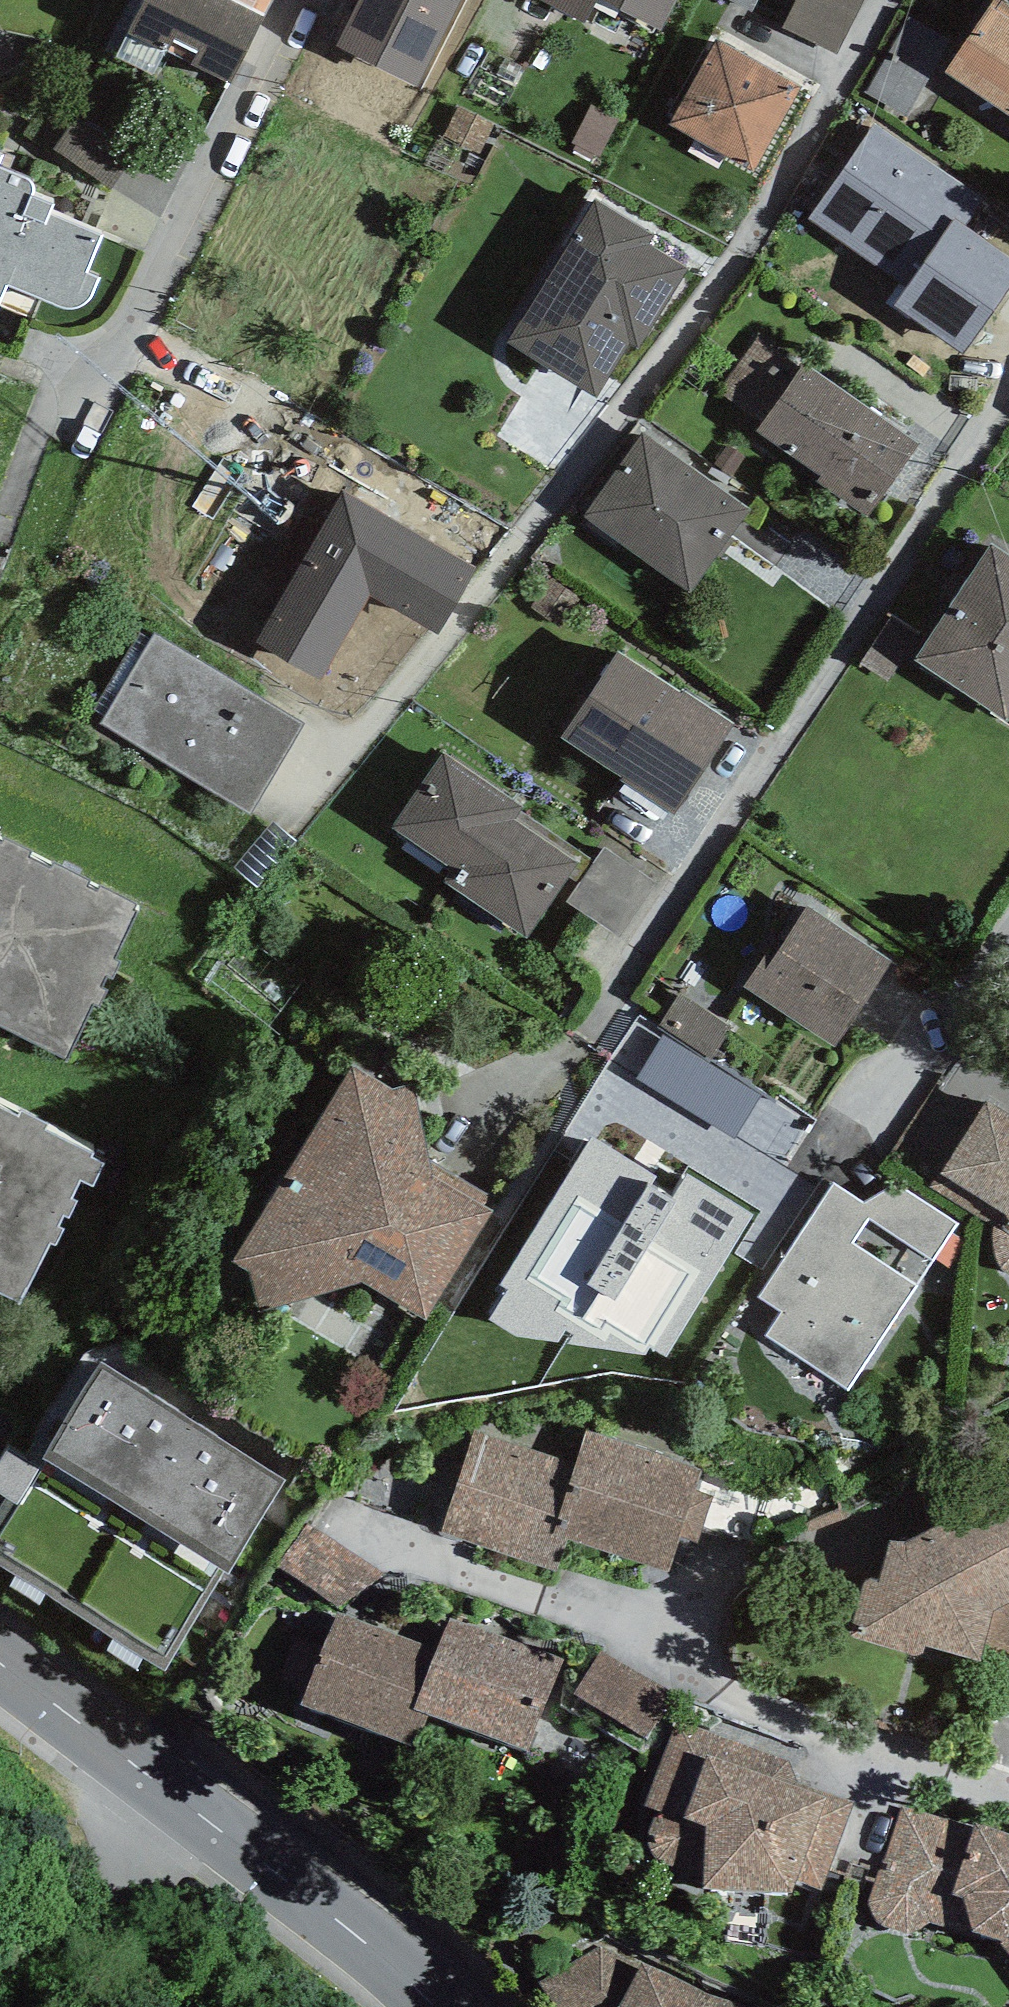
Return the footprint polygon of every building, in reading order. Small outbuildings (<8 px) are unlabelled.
[(127,34),(166,53),(230,86),(265,17),(251,10),(232,0),(145,0),(127,34)] [(251,10),(257,0),(232,0),(251,10)] [(336,46),(416,86),(460,0),(359,0),(336,46)] [(585,23),(597,0),(540,0),(585,23)] [(661,30),(676,0),(602,0),(661,30)] [(752,12),(758,0),(727,0),(752,12)] [(865,0),(797,0),(781,28),(837,55),(865,0)] [(1002,0),(995,0),(946,72),(1008,114),(1008,4),(1002,0)] [(154,77),(166,53),(127,34),(116,58),(154,77)] [(802,88),(718,39),(669,124),(753,171),(802,88)] [(600,158),(620,118),(592,103),(572,143),(577,145),(574,151),(592,161),(595,156),(600,158)] [(492,124),(457,108),(444,136),(479,152),(492,124)] [(55,151),(112,189),(133,159),(76,120),(55,151)] [(809,219),(906,286),(894,305),(963,353),(1008,292),(1008,256),(966,225),(983,202),(875,124),(809,219)] [(7,285),(62,308),(68,309),(74,309),(78,308),(83,307),(90,302),(94,295),(101,278),(88,273),(104,232),(54,210),(55,205),(55,199),(35,192),(35,185),(32,179),(25,175),(0,168),(0,303),(7,285)] [(655,236),(596,197),(507,342),(597,397),(630,343),(638,348),(689,268),(649,245),(655,236)] [(797,364),(757,337),(718,394),(758,421),(797,364)] [(918,444),(804,363),(757,431),(820,476),(817,481),(866,517),(918,444)] [(751,510),(642,434),(585,517),(688,593),(751,510)] [(731,477),(746,457),(728,444),(714,464),(731,477)] [(370,597),(438,635),(477,568),(342,492),(255,642),(322,680),(370,597)] [(1008,716),(1008,557),(991,545),(916,660),(1005,722),(1008,716)] [(303,724),(155,636),(100,723),(249,813),(303,724)] [(618,651),(560,738),(623,777),(620,781),(674,815),(734,725),(682,690),(680,693),(618,651)] [(444,752),(392,828),(453,871),(471,884),(521,813),(524,809),(444,752)] [(593,863),(521,813),(471,884),(453,871),(445,883),(526,938),(569,875),(579,882),(593,863)] [(258,889),(298,844),(274,822),(233,868),(258,889)] [(60,1053),(132,907),(0,843),(0,1024),(60,1053)] [(768,954),(744,987),(835,1047),(891,964),(808,906),(774,959),(768,954)] [(712,1058),(732,1028),(680,995),(661,1025),(712,1058)] [(635,1079),(735,1140),(763,1096),(663,1034),(635,1079)] [(392,1090),(351,1065),(233,1262),(249,1271),(260,1311),(364,1282),(424,1319),(493,1211),(484,1206),(491,1195),(430,1160),(412,1085),(392,1090)] [(986,1102),(930,1187),(995,1228),(994,1239),(994,1252),(997,1263),(1003,1270),(1008,1273),(1008,1115),(986,1102)] [(19,1303),(50,1243),(55,1246),(64,1230),(59,1227),(63,1216),(69,1218),(77,1202),(72,1199),(81,1180),(94,1187),(104,1165),(92,1158),(94,1154),(45,1131),(48,1126),(22,1111),(18,1117),(0,1108),(0,1294),(19,1303)] [(508,1290),(488,1320),(516,1337),(646,1355),(650,1347),(666,1357),(754,1215),(688,1174),(673,1197),(652,1184),(657,1178),(592,1137),(499,1286),(508,1290)] [(898,1183),(863,1203),(834,1182),(758,1297),(781,1312),(766,1336),(848,1390),(959,1223),(898,1183)] [(284,1480),(102,1363),(43,1458),(38,1456),(31,1467),(7,1451),(0,1462),(0,1493),(10,1500),(0,1515),(0,1564),(164,1669),(225,1572),(229,1574),(284,1480)] [(441,1532),(557,1572),(568,1539),(551,1532),(573,1463),(477,1430),(441,1532)] [(702,1472),(586,1430),(573,1463),(551,1532),(568,1539),(666,1572),(679,1535),(695,1490),(702,1472)] [(849,1636),(908,1655),(917,1655),(923,1654),(926,1646),(982,1661),(1008,1660),(1008,1484),(905,1542),(889,1541),(880,1581),(868,1579),(864,1584),(849,1636)] [(714,1497),(695,1490),(679,1535),(697,1542),(714,1497)] [(386,1575),(306,1524),(278,1566),(338,1605),(386,1575)] [(414,1710),(437,1650),(337,1612),(301,1705),(411,1746),(424,1714),(414,1710)] [(414,1710),(424,1714),(528,1752),(563,1661),(449,1619),(437,1650),(414,1710)] [(646,1738),(673,1695),(600,1650),(573,1693),(646,1738)] [(701,1877),(704,1888),(791,1892),(795,1880),(821,1889),(855,1802),(797,1781),(787,1760),(677,1720),(644,1804),(657,1811),(651,1823),(650,1834),(651,1847),(658,1861),(674,1868),(701,1877)] [(975,1822),(973,1827),(902,1807),(868,1904),(872,1914),(877,1923),(903,1933),(913,1934),(928,1922),(971,1938),(973,1932),(1000,1941),(1008,1952),(1008,1833),(975,1822)] [(539,1982),(557,2006),(744,2006),(712,1994),(643,1962),(641,1967),(600,1947),(539,1982)]
